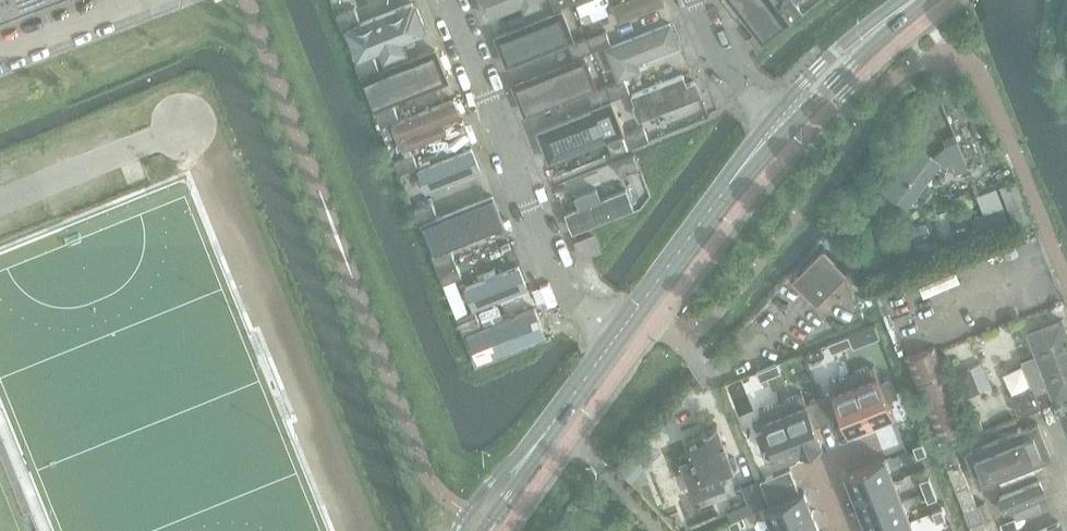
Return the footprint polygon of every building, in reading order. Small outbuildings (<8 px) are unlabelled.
[(11,0),(0,0),(0,12),(14,7),(11,0)] [(573,0),(552,0),(555,8),(573,1),(573,0)] [(794,0),(786,0),(779,5),(792,20),(803,11),(794,0)] [(360,20),(354,6),(336,13),(342,27),(360,20)] [(610,42),(605,29),(587,36),(592,50),(610,42)] [(574,57),(592,50),(587,36),(569,43),(574,57)] [(379,68),(374,55),(355,62),(361,75),(379,68)] [(434,56),(378,78),(386,99),(409,90),(412,97),(422,94),(419,86),(442,77),(434,56)] [(587,60),(512,89),(523,116),(598,87),(587,60)] [(684,76),(630,97),(639,119),(700,95),(695,81),(687,84),(684,76)] [(630,91),(624,78),(606,85),(611,98),(630,91)] [(611,98),(606,85),(588,92),(593,105),(611,98)] [(398,117),(393,103),(375,111),(380,124),(398,117)] [(392,126),(398,142),(408,138),(412,148),(446,135),(442,125),(460,119),(454,103),(392,126)] [(593,112),(539,134),(545,151),(600,129),(593,112)] [(649,139),(643,126),(625,133),(631,146),(649,139)] [(631,146),(625,133),(607,140),(612,153),(631,146)] [(907,207),(941,162),(945,165),(952,162),(957,173),(969,168),(954,133),(942,138),(945,145),(934,156),(911,139),(900,155),(904,157),(881,188),(907,207)] [(418,165),(412,152),(394,159),(399,172),(418,165)] [(638,167),(633,154),(615,161),(620,175),(638,167)] [(447,161),(434,166),(452,211),(491,194),(486,181),(460,192),(457,186),(467,182),(461,168),(451,172),(447,161)] [(1015,224),(1032,218),(1016,178),(999,185),(1015,224)] [(575,235),(638,209),(626,181),(605,190),(610,202),(568,219),(575,235)] [(437,214),(432,200),(413,208),(419,221),(437,214)] [(492,202),(422,230),(432,255),(502,227),(492,202)] [(599,248),(593,235),(577,242),(582,255),(599,248)] [(848,270),(823,245),(792,276),(817,301),(848,270)] [(461,276),(451,249),(433,256),(438,269),(443,283),(461,276)] [(506,271),(462,288),(471,310),(528,287),(524,276),(511,281),(506,271)] [(481,324),(475,311),(457,318),(462,331),(481,324)] [(478,334),(485,352),(541,330),(534,311),(478,334)] [(852,343),(849,334),(838,338),(842,348),(852,343)] [(842,348),(838,338),(828,343),(831,352),(842,348)] [(771,375),(781,371),(777,362),(767,366),(771,375)] [(881,383),(873,364),(852,372),(871,421),(892,412),(893,412),(887,398),(897,394),(891,379),(881,383)] [(771,375),(767,366),(756,371),(760,380),(771,375)] [(871,421),(852,372),(830,381),(834,391),(820,396),(829,419),(843,414),(849,429),(871,421)] [(815,425),(829,419),(820,396),(806,402),(802,392),(781,401),(800,449),(821,440),(815,425)] [(800,449),(781,401),(759,409),(767,429),(757,433),(762,448),(773,444),(778,458),(800,449)] [(737,464),(734,457),(729,455),(717,424),(701,429),(702,432),(685,439),(702,481),(719,475),(726,491),(740,485),(734,469),(737,464)] [(1032,434),(967,459),(975,479),(1039,454),(1032,434)] [(927,453),(922,442),(913,446),(917,457),(927,453)] [(893,479),(885,457),(846,473),(855,494),(893,479)] [(970,484),(962,463),(950,467),(958,489),(970,484)] [(800,491),(790,467),(760,479),(770,503),(800,491)] [(1044,474),(986,497),(991,509),(1049,486),(1044,474)] [(933,487),(929,477),(919,480),(924,491),(933,487)] [(901,499),(893,479),(855,494),(863,515),(901,499)] [(978,505),(970,484),(958,489),(966,510),(978,505)] [(937,497),(933,487),(924,491),(928,501),(937,497)] [(991,510),(996,522),(1054,499),(1049,488),(991,510)] [(812,511),(803,490),(800,491),(770,503),(765,505),(773,527),(812,512),(812,511)] [(901,499),(863,515),(864,517),(870,530),(882,530),(910,520),(901,499)] [(945,518),(941,508),(932,511),(936,522),(945,518)] [(812,512),(773,527),(775,530),(820,530),(812,512)] [(738,518),(728,522),(732,530),(736,530),(742,529),(738,518)] [(984,519),(972,524),(975,530),(988,530),(984,519)] [(910,520),(882,530),(914,530),(910,520)]
